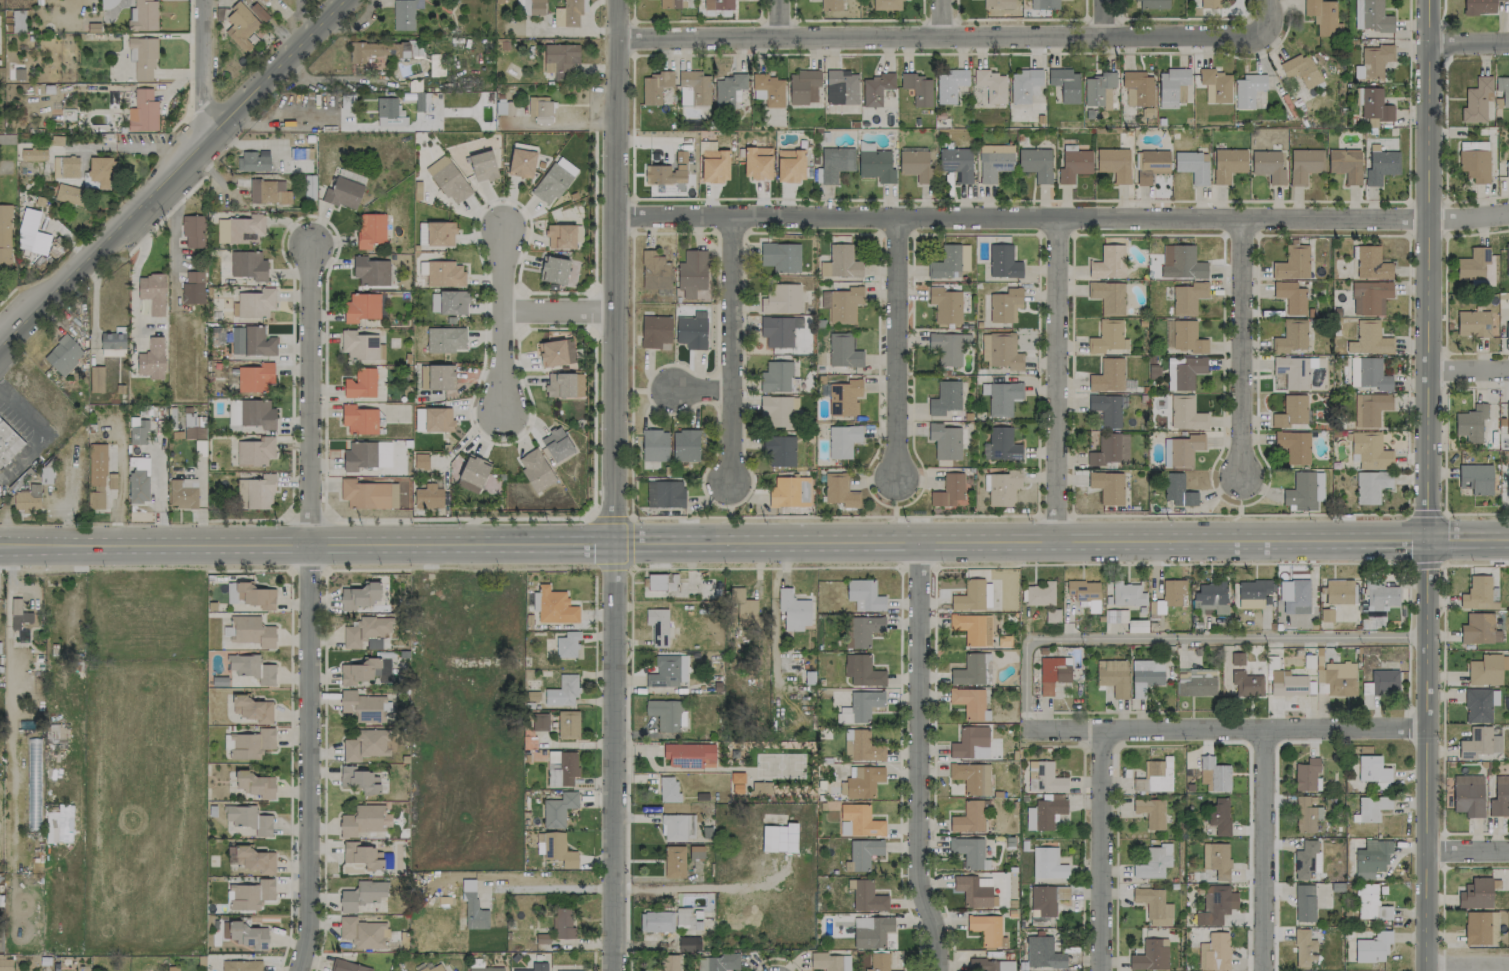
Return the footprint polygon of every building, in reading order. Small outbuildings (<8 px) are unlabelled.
[(157,0),(151,0),(134,0),(134,8),(129,9),(129,30),(157,30),(157,0)] [(414,9),(423,8),(422,0),(393,0),(394,30),(414,30),(414,9)] [(544,14),(543,0),(519,0),(519,15),(544,14)] [(553,26),(578,26),(579,12),(587,12),(587,0),(563,0),(563,8),(554,7),(553,26)] [(733,9),(733,0),(704,0),(704,10),(733,9)] [(821,10),(843,10),(843,0),(820,0),(821,10)] [(904,10),(904,0),(872,0),(872,10),(904,10)] [(1059,8),(1059,0),(1029,0),(1029,9),(1059,8)] [(1168,0),(1135,0),(1135,9),(1168,8),(1168,0)] [(1304,16),(1315,15),(1315,36),(1342,35),(1341,23),(1336,23),(1336,0),(1304,0),(1304,16)] [(1354,30),(1392,31),(1393,16),(1382,16),(1383,0),(1354,0),(1354,30)] [(1495,15),(1495,0),(1463,0),(1463,14),(1495,15)] [(245,39),(261,24),(239,2),(223,18),(231,25),(224,32),(245,53),(252,46),(245,39)] [(248,8),(262,23),(269,17),(255,2),(248,8)] [(155,38),(128,38),(128,60),(134,60),(135,80),(155,80),(155,38)] [(408,56),(409,43),(350,43),(350,63),(364,63),(364,56),(408,56)] [(579,45),(543,44),(542,71),(554,72),(554,80),(571,81),(572,63),(578,63),(579,45)] [(1382,78),(1382,61),(1393,61),(1393,46),(1362,46),(1361,68),(1354,68),(1353,77),(1382,78)] [(1297,73),(1305,89),(1320,82),(1304,51),(1278,64),(1286,78),(1297,73)] [(1205,103),(1230,102),(1230,73),(1214,74),(1214,68),(1198,68),(1199,84),(1205,84),(1205,103)] [(1010,73),(1010,104),(1029,103),(1029,95),(1041,94),(1041,69),(1018,69),(1018,73),(1010,73)] [(1079,103),(1078,69),(1047,70),(1047,86),(1059,85),(1060,103),(1079,103)] [(1158,70),(1159,108),(1177,108),(1177,102),(1185,102),(1184,85),(1189,85),(1189,69),(1158,70)] [(679,105),(709,105),(709,75),(701,75),(702,71),(679,70),(679,105)] [(857,105),(858,74),(850,73),(850,70),(827,70),(826,104),(857,105)] [(936,103),(955,104),(955,85),(967,85),(968,71),(937,70),(936,103)] [(820,71),(789,71),(789,103),(816,104),(817,87),(820,87),(820,71)] [(1115,87),(1115,71),(1099,72),(1099,77),(1083,77),(1084,107),(1110,107),(1110,87),(1115,87)] [(1125,106),(1152,106),(1153,76),(1144,76),(1144,71),(1121,71),(1121,88),(1126,88),(1125,106)] [(894,72),(878,73),(878,78),(862,78),(863,107),(881,107),(881,89),(894,89),(894,72)] [(1005,72),(973,72),(973,86),(986,86),(986,104),(1005,103),(1005,72)] [(642,105),(661,104),(660,87),(673,86),(673,73),(641,73),(642,105)] [(746,74),(730,73),(730,79),(715,78),(714,107),(733,108),(734,89),(746,90),(746,74)] [(931,107),(931,79),(923,79),(923,74),(900,74),(900,88),(913,88),(913,107),(931,107)] [(1235,109),(1254,109),(1254,91),(1266,90),(1265,74),(1242,75),(1243,80),(1234,80),(1235,109)] [(784,76),(752,75),(752,98),(765,99),(765,107),(783,107),(784,76)] [(1486,122),(1486,100),(1492,100),(1492,76),(1475,76),(1475,88),(1465,88),(1465,108),(1461,108),(1461,122),(1486,122)] [(1495,77),(1495,91),(1501,91),(1502,108),(1508,108),(1508,77),(1495,77)] [(972,86),(972,96),(984,96),(984,86),(972,86)] [(128,131),(158,131),(157,100),(152,100),(152,88),(135,88),(135,108),(127,108),(128,131)] [(1361,118),(1367,118),(1367,126),(1376,127),(1376,121),(1392,121),(1393,105),(1382,105),(1382,88),(1362,88),(1361,118)] [(415,111),(426,111),(427,92),(416,92),(415,111)] [(397,97),(376,98),(377,126),(405,125),(405,108),(397,108),(397,97)] [(528,116),(535,116),(534,123),(551,124),(552,98),(528,97),(528,116)] [(496,114),(512,113),(511,101),(495,102),(496,114)] [(1396,175),(1396,152),(1379,152),(1379,144),(1369,143),(1369,170),(1365,169),(1365,186),(1381,186),(1381,174),(1396,175)] [(1458,170),(1466,170),(1466,178),(1473,178),(1473,183),(1488,184),(1489,143),(1485,143),(1485,150),(1459,149),(1458,170)] [(531,179),(536,152),(512,147),(507,174),(531,179)] [(771,147),(744,147),(744,179),(771,179),(771,147)] [(312,158),(312,148),(290,149),(291,159),(312,158)] [(854,148),(821,148),(822,184),(837,184),(837,171),(854,171),(854,148)] [(971,149),(939,148),(938,171),(958,171),(958,184),(971,184),(971,149)] [(47,160),(46,149),(21,149),(21,160),(47,160)] [(467,156),(475,183),(498,176),(490,149),(467,156)] [(776,181),(804,182),(805,150),(777,149),(776,181)] [(1051,183),(1050,149),(1017,149),(1018,171),(1034,171),(1034,184),(1051,183)] [(1096,171),(1114,172),(1113,184),(1128,184),(1129,149),(1096,149),(1096,171)] [(1246,172),(1246,150),(1214,149),(1213,184),(1230,184),(1230,172),(1246,172)] [(1323,149),(1290,150),(1291,186),(1306,185),(1306,172),(1324,172),(1323,149)] [(1360,149),(1327,149),(1328,173),(1344,172),(1345,185),(1361,185),(1360,149)] [(239,171),(270,171),(269,150),(238,151),(239,171)] [(729,150),(701,150),(701,181),(729,182),(729,150)] [(859,150),(858,177),(878,177),(878,183),(895,183),(895,168),(890,168),(890,151),(859,150)] [(927,167),(928,151),(899,150),(898,174),(917,175),(916,183),(932,184),(932,168),(927,167)] [(1013,170),(1013,151),(978,150),(977,184),(996,184),(996,170),(1013,170)] [(1073,184),(1074,173),(1091,173),(1091,150),(1062,150),(1062,168),(1057,168),(1057,184),(1073,184)] [(1150,186),(1150,173),(1168,174),(1169,151),(1136,150),(1135,185),(1150,186)] [(1269,185),(1283,184),(1282,150),(1251,151),(1252,174),(1269,174),(1269,185)] [(1191,185),(1207,186),(1207,152),(1174,152),(1174,171),(1192,172),(1191,185)] [(454,206),(473,192),(444,154),(425,169),(454,206)] [(578,170),(559,155),(530,191),(549,206),(578,170)] [(52,177),(79,177),(79,157),(53,156),(52,177)] [(115,179),(115,158),(89,157),(88,181),(97,181),(97,189),(108,189),(108,179),(115,179)] [(644,183),(685,184),(686,164),(673,164),(673,165),(644,165),(644,183)] [(321,199),(355,211),(366,177),(339,168),(332,188),(326,186),(321,199)] [(315,175),(304,175),(304,186),(315,186),(315,175)] [(249,203),(290,203),(290,191),(284,190),(285,181),(250,180),(249,203)] [(51,198),(83,206),(87,190),(55,182),(51,198)] [(10,268),(11,204),(0,204),(0,268),(10,268)] [(357,249),(371,249),(371,243),(384,243),(385,214),(357,213),(357,249)] [(264,235),(264,214),(249,214),(249,218),(217,219),(217,244),(257,243),(257,235),(264,235)] [(204,247),(203,215),(183,216),(183,248),(204,247)] [(454,222),(418,222),(418,246),(455,245),(454,222)] [(575,224),(546,224),(546,248),(575,249),(575,224)] [(799,243),(760,243),(760,265),(772,265),(772,272),(799,272),(799,243)] [(829,244),(829,262),(819,262),(820,277),(862,277),(862,261),(852,261),(852,244),(829,244)] [(928,278),(961,277),(960,244),(941,244),(941,262),(928,262),(928,278)] [(1022,261),(1011,261),(1011,244),(990,244),(989,277),(1021,277),(1022,261)] [(1088,278),(1124,277),(1124,244),(1100,245),(1101,261),(1088,261),(1088,278)] [(1308,244),(1285,245),(1286,262),(1271,262),(1271,278),(1309,278),(1308,244)] [(1194,245),(1161,245),(1162,278),(1207,277),(1206,262),(1194,262),(1194,245)] [(1356,277),(1391,278),(1391,262),(1379,262),(1379,246),(1357,245),(1356,277)] [(1470,258),(1456,258),(1456,279),(1482,279),(1483,247),(1470,247),(1470,258)] [(641,288),(669,289),(670,262),(653,261),(654,250),(642,250),(641,288)] [(706,250),(684,250),(684,262),(677,262),(677,290),(682,290),(682,299),(695,298),(695,289),(707,289),(706,250)] [(266,281),(266,260),(261,260),(261,251),(231,251),(230,276),(253,276),(253,281),(266,281)] [(389,285),(390,260),(367,260),(367,256),(353,256),(353,277),(359,277),(359,285),(389,285)] [(579,260),(543,256),(539,281),(575,286),(579,260)] [(464,285),(464,262),(426,262),(427,286),(464,285)] [(203,304),(204,271),(185,271),(185,282),(182,282),(181,303),(203,304)] [(164,275),(137,275),(138,299),(149,299),(149,317),(164,316),(164,275)] [(1296,282),(1273,281),(1273,297),(1286,298),(1285,315),(1305,315),(1305,288),(1296,288),(1296,282)] [(1124,283),(1087,282),(1087,298),(1101,298),(1100,316),(1123,316),(1124,283)] [(1191,286),(1173,286),(1173,315),(1195,315),(1196,297),(1207,297),(1207,283),(1191,282),(1191,286)] [(1352,282),(1352,315),(1383,315),(1384,298),(1391,298),(1392,282),(1352,282)] [(800,314),(800,284),(770,284),(769,297),(759,297),(759,313),(800,314)] [(829,323),(855,324),(855,304),(863,304),(863,286),(847,286),(847,291),(821,290),(821,308),(829,308),(829,323)] [(275,287),(260,287),(260,293),(238,292),(238,302),(232,302),(232,317),(268,318),(268,310),(275,310),(275,287)] [(935,304),(935,324),(961,323),(961,291),(943,292),(943,287),(928,287),(928,304),(935,304)] [(1006,294),(989,294),(989,323),(1015,322),(1015,308),(1022,308),(1021,287),(1006,287),(1006,294)] [(467,314),(468,292),(431,291),(430,314),(467,314)] [(379,319),(379,294),(351,293),(351,301),(343,301),(343,323),(357,323),(357,318),(379,319)] [(685,349),(706,349),(707,311),(693,311),(693,317),(676,317),(675,343),(686,343),(685,349)] [(1457,311),(1456,336),(1489,337),(1490,311),(1457,311)] [(671,316),(641,316),(641,346),(671,346),(671,316)] [(803,317),(761,316),(760,346),(792,346),(792,327),(802,328),(803,317)] [(1099,337),(1087,337),(1086,353),(1104,353),(1104,348),(1127,348),(1127,338),(1122,338),(1122,320),(1099,319),(1099,337)] [(1306,349),(1306,320),(1283,319),(1283,337),(1272,337),(1271,353),(1290,353),(1290,349),(1306,349)] [(1173,351),(1208,351),(1207,339),(1196,339),(1196,320),(1173,320),(1173,351)] [(1346,352),(1391,353),(1391,333),(1377,332),(1378,320),(1357,320),(1356,342),(1347,341),(1346,352)] [(276,337),(264,337),(264,327),(231,326),(231,354),(276,355),(276,337)] [(454,353),(455,348),(465,349),(466,328),(427,327),(427,352),(454,353)] [(378,335),(356,334),(356,330),(341,330),(340,351),(347,352),(347,360),(378,360),(378,335)] [(109,343),(109,340),(117,339),(116,332),(101,334),(103,349),(117,347),(116,342),(109,343)] [(829,332),(829,366),(862,366),(863,350),(852,350),(852,332),(829,332)] [(961,367),(961,343),(970,343),(971,334),(929,333),(928,349),(939,349),(938,366),(961,367)] [(1022,370),(1022,353),(1014,353),(1014,333),(981,333),(981,361),(988,361),(988,366),(1007,366),(1007,370),(1022,370)] [(85,353),(65,334),(42,358),(62,377),(85,353)] [(163,337),(148,337),(148,353),(137,352),(137,375),(149,375),(149,378),(163,379),(163,337)] [(574,364),(572,339),(538,341),(540,366),(574,364)] [(1123,357),(1100,358),(1100,374),(1087,375),(1088,391),(1124,390),(1123,357)] [(1167,358),(1167,391),(1193,390),(1193,373),(1206,373),(1206,357),(1167,358)] [(1307,390),(1308,357),(1273,357),(1272,373),(1285,373),(1285,389),(1307,390)] [(1381,357),(1350,358),(1350,387),(1376,386),(1376,391),(1392,391),(1391,375),(1381,375),(1381,357)] [(760,391),(791,391),(791,361),(766,361),(766,371),(760,371),(760,391)] [(273,362),(259,362),(259,367),(237,367),(237,391),(266,391),(266,384),(273,384),(273,362)] [(420,390),(454,389),(454,364),(420,365),(420,390)] [(375,397),(375,368),(355,367),(355,379),(344,379),(343,397),(375,397)] [(575,373),(547,373),(546,397),(582,397),(582,386),(575,386),(575,373)] [(847,384),(829,384),(829,416),(857,415),(857,396),(862,396),(862,379),(847,379),(847,384)] [(960,381),(937,381),(937,398),(928,398),(928,416),(944,416),(944,410),(960,410),(960,381)] [(1011,416),(1011,400),(1022,400),(1022,384),(981,383),(980,394),(988,394),(988,416),(1011,416)] [(1306,424),(1306,395),(1283,394),(1283,414),(1272,414),(1271,427),(1287,427),(1287,423),(1306,424)] [(1391,394),(1355,394),(1354,427),(1379,428),(1379,410),(1390,410),(1391,394)] [(1121,395),(1088,395),(1087,411),(1101,411),(1101,427),(1120,428),(1121,395)] [(1170,428),(1205,428),(1205,413),(1194,412),(1194,395),(1171,395),(1170,428)] [(798,409),(798,397),(760,396),(759,413),(769,414),(769,426),(791,427),(791,409),(798,409)] [(275,430),(275,407),(269,407),(269,400),(229,400),(228,425),(259,425),(259,429),(275,430)] [(1455,435),(1465,435),(1465,443),(1481,443),(1481,419),(1487,419),(1487,403),(1473,403),(1473,412),(1454,412),(1455,435)] [(355,408),(355,404),(342,404),(341,426),(347,426),(347,433),(377,434),(377,409),(355,408)] [(414,431),(452,432),(453,408),(415,407),(414,431)] [(205,416),(195,416),(195,412),(183,413),(184,439),(206,438),(205,416)] [(25,444),(0,418),(0,469),(25,444)] [(129,444),(148,444),(148,418),(129,418),(129,444)] [(935,440),(934,459),(960,460),(961,428),(942,427),(942,423),(928,423),(928,440),(935,440)] [(829,459),(851,458),(851,442),(862,441),(861,425),(828,426),(829,459)] [(574,451),(559,426),(539,439),(554,463),(574,451)] [(1021,460),(1021,444),(1011,443),(1011,427),(989,426),(988,443),(983,443),(982,459),(1021,460)] [(668,430),(642,430),(641,461),(667,461),(668,430)] [(699,430),(673,430),(672,461),(699,461),(699,430)] [(1309,465),(1309,432),(1274,432),(1274,448),(1286,448),(1286,464),(1309,465)] [(1350,432),(1351,461),(1359,461),(1359,469),(1391,468),(1391,450),(1381,450),(1380,432),(1350,432)] [(1128,463),(1128,433),(1098,433),(1099,451),(1086,452),(1086,464),(1128,463)] [(1163,439),(1164,467),(1192,467),(1192,450),(1204,450),(1204,434),(1187,434),(1187,438),(1163,439)] [(236,441),(236,466),(267,466),(267,458),(274,458),(274,436),(259,436),(259,441),(236,441)] [(795,436),(764,436),(765,467),(795,466),(795,436)] [(391,442),(349,442),(349,450),(343,450),(344,472),(357,472),(357,467),(391,467),(391,442)] [(104,509),(106,444),(90,444),(88,508),(104,509)] [(534,493),(555,480),(536,447),(517,458),(523,468),(520,470),(534,493)] [(479,488),(491,464),(469,453),(457,477),(479,488)] [(420,461),(420,457),(414,456),(414,468),(423,468),(424,461),(420,461)] [(1491,464),(1458,465),(1458,489),(1471,488),(1471,495),(1492,495),(1491,464)] [(148,503),(148,470),(129,469),(128,502),(148,503)] [(1007,474),(984,473),(984,490),(989,490),(988,506),(1014,506),(1014,487),(1021,487),(1021,469),(1007,469),(1007,474)] [(1314,509),(1314,471),(1293,472),(1293,489),(1282,489),(1283,505),(1294,505),(1294,510),(1314,509)] [(824,473),(825,503),(842,502),(842,507),(859,507),(859,490),(847,491),(847,472),(824,473)] [(1122,505),(1123,473),(1088,472),(1087,489),(1100,489),(1100,505),(1122,505)] [(1315,500),(1323,501),(1323,472),(1315,472),(1315,500)] [(1356,504),(1379,504),(1379,488),(1391,487),(1391,472),(1356,472),(1356,504)] [(963,473),(944,473),(943,491),(930,491),(930,506),(954,506),(954,499),(963,499),(963,473)] [(1164,499),(1172,499),(1172,505),(1197,506),(1197,491),(1183,491),(1183,473),(1164,473),(1164,499)] [(237,508),(272,509),(273,474),(266,474),(265,479),(238,479),(237,508)] [(768,486),(768,506),(809,507),(810,477),(774,476),(774,486),(768,486)] [(397,483),(355,483),(355,478),(340,478),(340,500),(347,500),(347,508),(397,508),(397,483)] [(197,508),(197,479),(169,479),(169,507),(197,508)] [(647,507),(685,507),(684,480),(646,481),(647,507)] [(397,481),(397,508),(410,508),(411,481),(397,481)] [(414,489),(414,508),(443,508),(442,488),(436,488),(435,482),(424,483),(425,488),(414,489)] [(39,492),(14,492),(14,512),(40,511),(39,492)] [(648,574),(647,590),(676,591),(676,574),(648,574)] [(1460,609),(1498,608),(1498,601),(1491,601),(1490,575),(1468,575),(1469,594),(1459,594),(1460,609)] [(951,595),(950,609),(984,610),(984,579),(965,578),(964,595),(951,595)] [(885,611),(885,596),(875,596),(875,580),(846,579),(846,600),(855,601),(855,610),(885,611)] [(1186,580),(1162,579),(1162,600),(1155,600),(1154,613),(1164,613),(1164,605),(1185,606),(1186,580)] [(1309,579),(1290,579),(1290,599),(1283,599),(1283,613),(1309,613),(1309,579)] [(1352,603),(1353,579),(1325,579),(1325,603),(1352,603)] [(1054,604),(1054,580),(1044,581),(1045,586),(1025,586),(1025,605),(1054,604)] [(1146,592),(1139,592),(1139,585),(1121,584),(1121,580),(1113,580),(1112,605),(1146,606),(1146,592)] [(1238,581),(1238,608),(1263,608),(1262,594),(1270,594),(1270,580),(1238,581)] [(340,589),(340,611),(355,611),(355,606),(372,606),(371,601),(379,600),(379,581),(362,581),(362,588),(340,589)] [(1088,612),(1099,612),(1099,581),(1065,581),(1065,594),(1073,594),(1073,603),(1088,603),(1088,612)] [(274,610),(275,589),(253,588),(253,582),(235,582),(235,603),(259,603),(259,610),(274,610)] [(1198,583),(1198,592),(1193,592),(1193,609),(1214,610),(1214,614),(1225,614),(1227,584),(1198,583)] [(579,623),(579,606),(567,606),(567,591),(549,591),(549,584),(538,584),(538,622),(579,623)] [(1399,586),(1364,585),(1363,595),(1366,595),(1366,610),(1388,611),(1388,606),(1398,606),(1399,586)] [(756,599),(744,600),(743,587),(732,587),(734,627),(757,626),(756,599)] [(778,611),(784,611),(784,630),(803,630),(803,625),(810,625),(810,600),(792,599),(792,587),(778,587),(778,611)] [(645,624),(653,625),(652,646),(667,646),(668,609),(645,608),(645,624)] [(1059,622),(1059,609),(1045,609),(1045,622),(1059,622)] [(1320,621),(1331,621),(1331,609),(1320,609),(1320,621)] [(1460,642),(1501,643),(1501,630),(1493,630),(1493,613),(1466,612),(1466,624),(1460,624),(1460,642)] [(949,630),(965,630),(964,645),(990,646),(990,615),(950,614),(949,630)] [(260,615),(231,616),(231,642),(259,642),(259,648),(275,648),(275,625),(260,626),(260,615)] [(884,632),(884,616),(846,617),(847,648),(870,647),(869,632),(884,632)] [(344,648),(360,648),(360,641),(367,641),(367,649),(382,649),(382,633),(391,633),(390,617),(355,617),(355,626),(343,626),(344,648)] [(555,637),(556,658),(577,657),(576,639),(580,639),(580,631),(565,631),(565,637),(555,637)] [(983,652),(965,653),(965,669),(950,669),(951,684),(984,684),(983,652)] [(1231,665),(1244,665),(1244,653),(1231,653),(1231,665)] [(850,685),(885,685),(885,670),(870,670),(870,654),(844,654),(845,676),(850,676),(850,685)] [(1501,684),(1501,669),(1507,669),(1507,654),(1480,654),(1480,661),(1468,661),(1467,684),(1501,684)] [(275,687),(275,664),(260,664),(260,655),(230,655),(229,687),(275,687)] [(685,680),(686,656),(656,655),(655,673),(646,673),(645,686),(678,687),(678,680),(685,680)] [(340,664),(340,685),(356,686),(356,680),(375,681),(375,682),(391,682),(391,658),(362,657),(362,664),(340,664)] [(1070,658),(1040,657),(1039,696),(1052,696),(1052,682),(1070,682),(1070,658)] [(1126,660),(1095,660),(1096,685),(1112,685),(1112,699),(1127,699),(1126,660)] [(1162,684),(1163,660),(1132,660),(1132,698),(1145,698),(1145,684),(1162,684)] [(1316,683),(1326,683),(1326,695),(1355,696),(1356,663),(1316,662),(1316,683)] [(1288,675),(1288,669),(1270,670),(1271,695),(1307,694),(1306,675),(1288,675)] [(1235,696),(1263,695),(1262,675),(1243,675),(1243,670),(1231,670),(1232,685),(1235,685),(1235,696)] [(1398,671),(1371,670),(1371,693),(1397,693),(1398,671)] [(578,674),(559,674),(559,689),(544,689),(544,706),(573,705),(573,695),(578,695),(578,674)] [(1215,695),(1215,676),(1186,677),(1186,678),(1177,678),(1178,696),(1215,695)] [(388,696),(356,695),(356,690),(340,689),(340,712),(353,713),(352,722),(385,723),(385,711),(388,711),(388,696)] [(983,689),(948,689),(948,704),(964,704),(964,719),(989,720),(989,710),(983,710),(983,689)] [(850,692),(850,707),(837,707),(837,723),(870,722),(869,707),(884,707),(883,691),(850,692)] [(272,723),(272,700),(249,701),(249,694),(232,694),(233,717),(256,716),(256,724),(272,723)] [(680,701),(645,700),(645,715),(657,716),(657,730),(685,731),(685,711),(680,711),(680,701)] [(579,739),(578,711),(557,711),(557,739),(579,739)] [(548,714),(532,714),(533,731),(549,730),(548,714)] [(949,758),(987,758),(988,727),(960,726),(959,743),(949,743),(949,758)] [(1459,740),(1458,759),(1475,759),(1475,753),(1501,753),(1501,736),(1491,736),(1491,726),(1469,726),(1469,740),(1459,740)] [(274,749),(274,728),(258,727),(258,734),(230,734),(229,759),(261,759),(261,749),(274,749)] [(394,754),(393,729),(354,730),(354,739),(343,739),(343,762),(360,761),(360,755),(394,754)] [(885,745),(869,745),(870,730),(845,729),(844,759),(885,760),(885,745)] [(715,767),(714,744),(663,744),(663,759),(668,759),(668,768),(715,767)] [(547,786),(573,786),(573,777),(577,777),(578,752),(548,751),(547,786)] [(1200,784),(1205,784),(1205,792),(1230,791),(1230,765),(1213,765),(1213,755),(1199,756),(1200,784)] [(1358,781),(1376,781),(1376,789),(1390,789),(1390,767),(1380,767),(1381,756),(1358,755),(1358,781)] [(1294,764),(1295,791),(1320,790),(1320,778),(1318,778),(1317,757),(1306,757),(1307,763),(1294,764)] [(1146,761),(1147,779),(1132,779),(1133,791),(1171,791),(1171,760),(1146,761)] [(1052,761),(1038,761),(1038,770),(1027,770),(1028,792),(1067,791),(1066,777),(1052,777),(1052,761)] [(989,764),(949,764),(949,779),(963,779),(963,795),(989,795),(989,764)] [(361,794),(379,794),(380,773),(355,772),(356,766),(340,766),(340,787),(362,788),(361,794)] [(840,779),(840,798),(873,797),(873,782),(884,782),(883,766),(855,767),(855,779),(840,779)] [(731,793),(744,793),(743,772),(731,772),(731,793)] [(275,774),(235,773),(235,792),(259,793),(259,799),(275,799),(275,774)] [(1452,812),(1465,812),(1465,817),(1482,817),(1483,775),(1453,775),(1452,812)] [(1489,799),(1489,816),(1508,816),(1508,805),(1508,775),(1495,775),(1494,799),(1489,799)] [(678,802),(677,776),(659,776),(660,802),(678,802)] [(771,782),(752,781),(751,794),(771,795),(771,782)] [(543,799),(542,828),(564,829),(565,808),(578,808),(578,792),(561,791),(560,799),(543,799)] [(1025,807),(1026,830),(1052,830),(1051,814),(1067,813),(1066,794),(1049,794),(1049,800),(1034,800),(1034,807),(1025,807)] [(1358,822),(1378,822),(1378,809),(1391,809),(1391,796),(1358,797),(1358,822)] [(1229,836),(1229,797),(1214,798),(1214,804),(1207,804),(1207,825),(1214,825),(1215,836),(1229,836)] [(1164,800),(1132,799),(1132,812),(1146,812),(1146,830),(1164,830),(1164,800)] [(982,800),(963,800),(963,816),(949,816),(950,832),(983,831),(982,800)] [(340,815),(340,838),(355,837),(355,831),(388,830),(387,804),(354,805),(354,814),(340,815)] [(870,804),(840,804),(839,836),(884,837),(885,820),(869,820),(870,804)] [(46,820),(46,841),(71,842),(72,806),(58,805),(57,821),(46,820)] [(271,815),(257,815),(257,806),(225,806),(225,825),(255,825),(254,836),(271,836),(271,815)] [(694,814),(661,815),(662,841),(695,840),(694,814)] [(762,851),(796,852),(797,823),(786,823),(786,826),(763,826),(762,851)] [(565,832),(543,832),(543,860),(562,859),(562,869),(578,869),(577,851),(565,851),(565,832)] [(983,839),(949,838),(948,853),(964,853),(964,869),(982,869),(983,839)] [(1294,850),(1294,879),(1308,879),(1308,872),(1319,872),(1319,839),(1301,840),(1301,850),(1294,850)] [(1354,879),(1373,880),(1374,871),(1386,871),(1386,854),(1391,854),(1391,840),(1364,839),(1364,849),(1355,849),(1354,879)] [(851,871),(869,871),(869,855),(883,855),(883,840),(850,840),(851,871)] [(364,869),(382,869),(383,849),(359,848),(359,841),(343,841),(343,862),(364,863),(364,869)] [(1164,878),(1164,867),(1171,867),(1171,843),(1160,843),(1159,847),(1146,847),(1146,864),(1132,864),(1132,877),(1164,878)] [(1202,869),(1215,869),(1215,880),(1229,880),(1229,843),(1202,843),(1202,869)] [(684,878),(685,846),(664,846),(664,878),(684,878)] [(703,846),(689,846),(689,862),(702,862),(703,846)] [(1057,847),(1033,847),(1032,878),(1068,879),(1068,865),(1057,864),(1057,847)] [(275,849),(233,849),(233,864),(242,864),(242,869),(258,869),(258,875),(275,875),(275,849)] [(953,890),(963,890),(962,906),(996,907),(997,896),(991,896),(992,886),(977,886),(977,876),(953,875),(953,890)] [(1491,908),(1492,878),(1471,877),(1471,884),(1464,884),(1464,891),(1458,891),(1457,908),(1491,908)] [(274,878),(258,878),(258,884),(229,885),(230,910),(261,910),(261,900),(275,900),(274,878)] [(488,929),(488,910),(476,910),(476,879),(461,879),(461,899),(465,899),(465,928),(488,929)] [(888,895),(872,895),(872,879),(854,879),(853,910),(887,910),(888,895)] [(386,881),(355,881),(355,891),(340,891),(340,912),(356,913),(356,903),(379,903),(379,896),(386,896),(386,881)] [(1377,884),(1357,883),(1356,919),(1391,919),(1391,906),(1377,906),(1377,884)] [(1203,912),(1194,912),(1195,926),(1221,925),(1221,914),(1230,914),(1229,885),(1203,885),(1203,912)] [(1315,921),(1314,885),(1294,885),(1295,922),(1315,921)] [(1030,924),(1048,924),(1048,917),(1055,917),(1055,899),(1068,899),(1069,887),(1031,886),(1030,924)] [(1164,889),(1132,888),(1132,903),(1147,903),(1147,925),(1172,926),(1172,903),(1163,903),(1164,889)] [(693,907),(675,908),(675,929),(701,928),(701,921),(693,921),(693,907)] [(575,938),(575,927),(571,927),(571,908),(554,908),(554,938),(575,938)] [(673,911),(640,912),(640,932),(673,931),(673,911)] [(1464,944),(1489,945),(1490,912),(1465,912),(1464,944)] [(1000,937),(1000,916),(967,915),(967,930),(981,931),(981,947),(1007,947),(1007,937),(1000,937)] [(384,923),(356,921),(356,917),(340,916),(339,938),(352,939),(351,948),(384,949),(384,923)] [(854,948),(885,948),(885,931),(893,931),(893,917),(853,917),(854,948)] [(268,949),(267,927),(248,928),(248,921),(230,922),(231,946),(253,945),(253,950),(268,949)] [(1294,967),(1315,968),(1315,959),(1314,959),(1315,940),(1308,940),(1309,929),(1295,928),(1294,967)] [(1391,930),(1374,930),(1374,939),(1354,940),(1355,962),(1386,962),(1386,943),(1392,943),(1391,930)] [(1198,969),(1228,970),(1229,932),(1209,932),(1208,943),(1198,942),(1198,969)] [(1026,967),(1065,968),(1066,953),(1052,953),(1052,937),(1026,936),(1026,967)] [(678,951),(692,951),(692,938),(678,937),(678,951)] [(1129,969),(1168,969),(1167,938),(1142,938),(1142,954),(1128,955),(1129,969)] [(827,955),(827,952),(810,952),(810,968),(824,968),(824,970),(850,970),(849,955),(827,955)] [(888,970),(888,952),(870,952),(870,969),(864,969),(864,970),(889,970),(888,970)] [(678,954),(660,955),(660,970),(678,970),(678,954)] [(724,970),(739,969),(738,955),(697,955),(697,970),(724,970)] [(261,960),(220,961),(221,970),(261,970),(261,960)] [(373,966),(332,960),(330,970),(372,970),(373,966)] [(1012,960),(969,960),(969,970),(1012,970),(1012,960)] [(439,961),(420,970),(444,970),(439,961)] [(532,962),(531,969),(512,969),(512,970),(547,970),(548,963),(532,962)]
